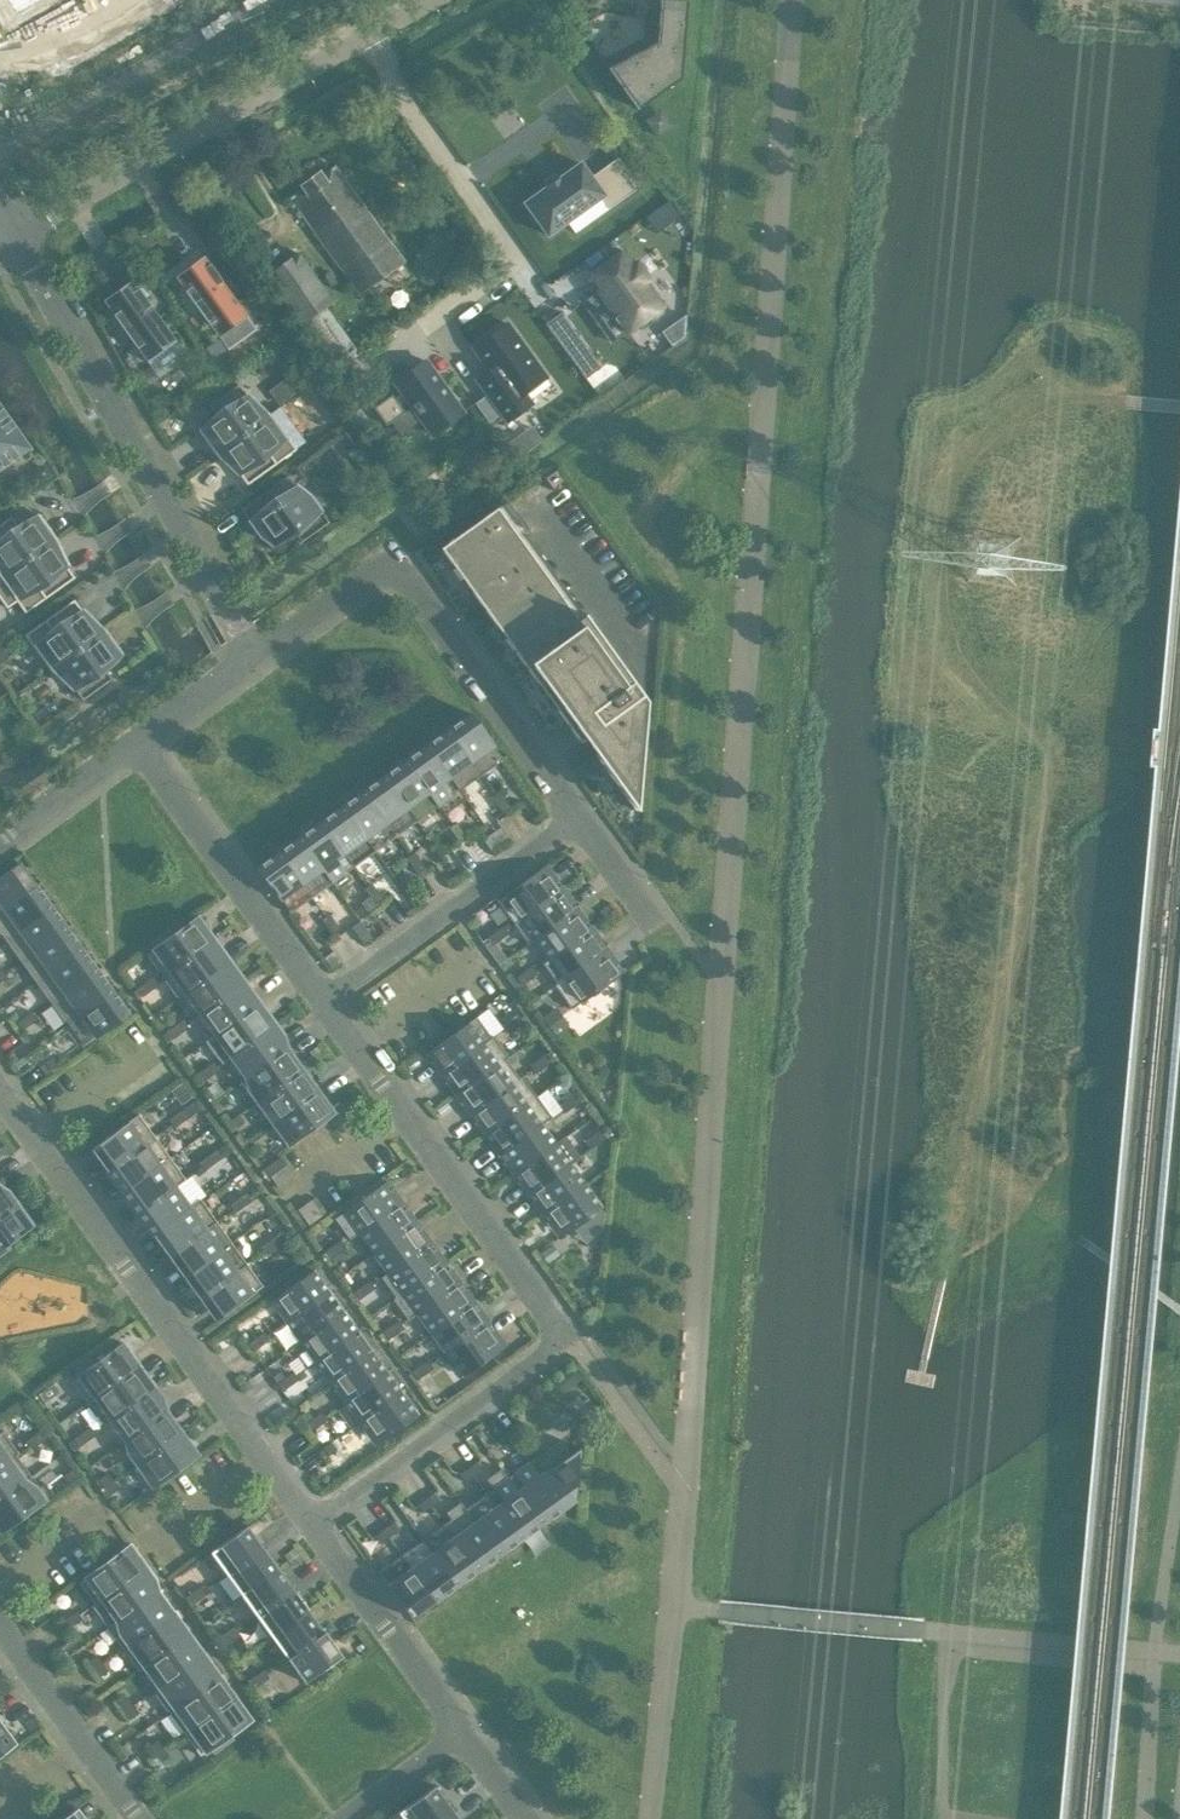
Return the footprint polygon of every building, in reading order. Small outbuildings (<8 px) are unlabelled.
[(12,16),(39,0),(3,0),(12,16)] [(686,0),(680,0),(660,0),(657,42),(608,68),(637,109),(680,78),(683,35),(686,0)] [(526,201),(524,203),(525,205),(526,204),(546,233),(547,235),(549,234),(549,233),(600,196),(608,208),(638,187),(617,158),(590,177),(581,165),(580,163),(578,164),(578,165),(558,179),(547,187),(526,202),(526,201)] [(404,263),(334,167),(321,176),(319,173),(301,186),(303,189),(290,198),(359,295),(404,263)] [(622,250),(592,272),(602,286),(596,290),(626,332),(662,307),(644,282),(648,279),(636,262),(632,265),(622,250)] [(357,354),(324,307),(332,301),(298,253),(289,258),(273,270),(273,271),(265,277),(299,324),(332,372),(357,354)] [(263,312),(248,291),(236,300),(204,255),(174,276),(218,337),(227,350),(256,329),(250,321),(263,312)] [(175,340),(158,316),(132,279),(102,300),(141,355),(146,362),(175,340)] [(561,312),(545,324),(585,378),(601,367),(561,312)] [(507,323),(472,348),(489,370),(475,380),(506,422),(532,403),(525,393),(546,377),(507,323)] [(352,360),(336,371),(350,390),(360,383),(354,374),(360,370),(352,360)] [(392,394),(373,407),(386,425),(405,412),(400,405),(407,400),(431,434),(462,412),(426,361),(394,383),(402,394),(395,399),(392,394)] [(217,417),(197,431),(214,454),(270,414),(270,413),(263,418),(238,384),(209,405),(217,417)] [(270,414),(214,454),(215,455),(222,450),(247,484),(296,449),(295,448),(305,441),(280,407),(279,407),(270,414)] [(0,408),(0,468),(28,447),(0,408)] [(566,481),(556,468),(543,477),(553,490),(566,481)] [(328,522),(310,496),(305,500),(287,475),(241,509),(259,534),(264,531),(273,544),(292,530),(301,542),(328,522)] [(629,682),(608,652),(603,656),(496,507),(439,548),(579,742),(586,737),(597,752),(594,753),(635,810),(643,718),(644,700),(630,681),(629,682)] [(0,523),(0,577),(55,537),(40,515),(20,529),(11,516),(0,523)] [(6,608),(16,601),(25,612),(74,577),(49,543),(56,538),(55,537),(0,577),(0,599),(6,608)] [(49,670),(105,629),(105,628),(98,633),(73,599),(24,634),(49,670)] [(103,667),(122,653),(105,629),(49,670),(50,670),(57,665),(82,700),(111,678),(103,667)] [(0,645),(0,664),(9,658),(0,645)] [(470,712),(447,728),(481,774),(503,759),(492,744),(493,744),(470,712)] [(447,728),(426,744),(460,790),(481,774),(447,728)] [(426,744),(405,759),(438,805),(444,813),(465,797),(460,790),(426,744)] [(405,759),(384,774),(417,820),(438,805),(405,759)] [(384,774),(363,790),(396,836),(417,820),(384,774)] [(363,790),(342,805),(375,851),(396,836),(363,790)] [(504,799),(499,791),(491,796),(496,804),(504,799)] [(510,807),(504,799),(496,804),(502,812),(510,807)] [(342,805),(321,820),(354,866),(375,851),(342,805)] [(321,820),(299,836),(338,889),(351,879),(346,872),(354,866),(321,820)] [(462,829),(456,821),(448,827),(454,835),(462,829)] [(467,837),(462,829),(454,835),(459,843),(467,837)] [(299,836),(278,851),(311,897),(332,882),(337,889),(338,889),(299,836)] [(278,851),(256,867),(278,899),(279,898),(289,913),(311,897),(278,851)] [(419,860),(414,852),(406,857),(411,865),(419,860)] [(425,868),(419,860),(411,865),(417,873),(425,868)] [(36,885),(19,862),(0,875),(0,911),(36,885)] [(504,895),(497,900),(513,924),(563,888),(557,879),(546,864),(541,868),(532,874),(504,895)] [(377,890),(371,882),(364,888),(369,896),(377,890)] [(5,940),(51,906),(36,885),(0,911),(0,933),(5,940)] [(563,888),(513,924),(528,944),(535,938),(578,907),(563,888)] [(382,898),(377,890),(369,896),(375,904),(382,898)] [(51,906),(5,940),(20,961),(66,927),(51,906)] [(578,907),(535,938),(549,958),(592,927),(586,918),(578,908),(578,907)] [(334,921),(329,913),(321,919),(326,926),(334,921)] [(162,976),(214,938),(198,916),(173,934),(170,929),(151,943),(155,947),(146,954),(162,976)] [(340,929),(334,921),(326,926),(332,934),(340,929)] [(508,933),(505,929),(503,925),(495,931),(500,939),(508,933)] [(66,927),(20,961),(36,982),(82,949),(66,927)] [(549,958),(542,963),(557,983),(607,947),(592,927),(549,958)] [(500,939),(495,931),(487,937),(492,944),(500,939)] [(177,997),(224,963),(216,953),(222,948),(214,938),(162,976),(177,997)] [(557,983),(554,985),(571,1008),(624,971),(617,962),(607,948),(607,947),(557,983)] [(82,949),(36,982),(51,1003),(97,970),(82,949)] [(200,1013),(245,980),(237,970),(232,974),(224,963),(177,997),(178,998),(185,992),(200,1013)] [(537,973),(534,969),(531,965),(523,971),(529,979),(537,973)] [(97,970),(51,1003),(66,1025),(113,992),(97,970)] [(529,979),(523,971),(516,977),(521,985),(529,979)] [(157,985),(155,981),(152,977),(144,983),(150,990),(157,985)] [(205,1041),(255,1005),(247,995),(252,991),(245,980),(200,1013),(214,1033),(205,1040),(205,1041)] [(150,990),(144,983),(136,988),(142,996),(150,990)] [(113,992),(66,1025),(82,1046),(96,1036),(97,1036),(128,1013),(113,992)] [(221,1062),(275,1023),(268,1012),(262,1016),(255,1005),(205,1041),(221,1062)] [(37,1019),(34,1015),(32,1011),(24,1017),(29,1025),(37,1019)] [(522,1021),(516,1013),(508,1019),(514,1027),(522,1021)] [(468,1022),(426,1053),(432,1062),(437,1059),(445,1069),(440,1073),(441,1074),(491,1037),(476,1016),(468,1022)] [(29,1025),(24,1017),(16,1022),(22,1030),(29,1025)] [(188,1027),(185,1023),(182,1019),(175,1025),(180,1033),(188,1027)] [(514,1027),(508,1019),(500,1025),(506,1032),(514,1027)] [(245,1076),(285,1048),(278,1037),(283,1033),(275,1023),(221,1062),(221,1063),(231,1056),(245,1076)] [(180,1033),(175,1025),(167,1031),(172,1039),(180,1033)] [(491,1037),(441,1074),(447,1082),(452,1079),(460,1089),(455,1093),(455,1094),(508,1056),(493,1036),(491,1037)] [(255,1102),(300,1069),(285,1048),(245,1076),(240,1080),(255,1102)] [(551,1061),(545,1053),(537,1059),(543,1067),(551,1061)] [(58,1064),(52,1056),(44,1062),(50,1070),(58,1064)] [(508,1056),(455,1094),(461,1102),(466,1099),(474,1109),(469,1113),(470,1114),(519,1078),(505,1059),(508,1057),(508,1056)] [(543,1067),(537,1059),(529,1065),(535,1072),(543,1067)] [(219,1070),(216,1066),(213,1062),(205,1068),(211,1075),(219,1070)] [(211,1075),(205,1068),(197,1073),(203,1081),(211,1075)] [(276,1119),(316,1090),(300,1069),(255,1102),(263,1112),(268,1108),(276,1119)] [(519,1078),(470,1114),(476,1122),(481,1119),(488,1129),(483,1133),(484,1134),(536,1096),(522,1076),(519,1078)] [(287,1145),(332,1112),(316,1090),(276,1119),(284,1129),(278,1133),(287,1145)] [(580,1101),(574,1093),(566,1099),(572,1107),(580,1101)] [(536,1096),(484,1134),(490,1142),(495,1139),(503,1149),(498,1153),(498,1154),(551,1116),(536,1096)] [(572,1107),(566,1099),(558,1105),(564,1112),(572,1107)] [(194,1101),(181,1110),(187,1118),(199,1109),(194,1101)] [(181,1110),(169,1119),(172,1123),(175,1127),(187,1118),(181,1110)] [(97,1143),(90,1148),(106,1171),(108,1170),(154,1136),(138,1114),(97,1143)] [(244,1122),(238,1114),(231,1120),(236,1127),(244,1122)] [(551,1116),(498,1154),(505,1162),(510,1159),(517,1169),(512,1173),(513,1174),(556,1143),(555,1142),(542,1124),(552,1117),(551,1116)] [(606,1137),(600,1129),(592,1135),(598,1143),(606,1137)] [(556,1143),(513,1174),(519,1182),(524,1178),(532,1189),(527,1193),(527,1194),(570,1163),(571,1164),(580,1157),(565,1135),(555,1142),(556,1143)] [(598,1143),(592,1135),(584,1140),(590,1148),(598,1143)] [(108,1170),(106,1171),(121,1192),(123,1191),(169,1157),(154,1136),(108,1170)] [(226,1142),(215,1150),(218,1154),(229,1146),(226,1142)] [(229,1146),(218,1154),(221,1158),(232,1150),(229,1146)] [(221,1158),(218,1154),(215,1150),(207,1156),(213,1164),(221,1158)] [(213,1164),(207,1156),(199,1162),(205,1170),(213,1164)] [(123,1191),(121,1192),(137,1213),(185,1179),(169,1157),(123,1191)] [(270,1176),(285,1164),(280,1157),(264,1168),(270,1176)] [(570,1163),(527,1194),(533,1202),(538,1198),(546,1209),(541,1213),(542,1214),(584,1183),(571,1164),(570,1163)] [(277,1186),(293,1175),(285,1165),(270,1176),(277,1186)] [(185,1179),(137,1213),(152,1234),(154,1233),(200,1199),(206,1195),(191,1174),(185,1179)] [(359,1232),(402,1201),(401,1200),(396,1204),(388,1193),(393,1190),(386,1180),(344,1211),(359,1232)] [(584,1183),(542,1214),(548,1222),(549,1221),(553,1218),(564,1233),(573,1227),(601,1206),(584,1183)] [(17,1202),(9,1191),(3,1195),(0,1190),(0,1214),(17,1202)] [(251,1201),(249,1197),(246,1193),(238,1198),(243,1206),(251,1201)] [(243,1206),(238,1198),(230,1204),(236,1212),(243,1206)] [(154,1233),(152,1234),(167,1255),(169,1254),(205,1228),(215,1221),(200,1199),(154,1233)] [(322,1215),(311,1199),(297,1209),(308,1224),(322,1215)] [(374,1252),(416,1221),(415,1220),(410,1224),(403,1213),(408,1210),(402,1201),(359,1232),(374,1252)] [(32,1223),(17,1202),(0,1214),(0,1254),(10,1246),(7,1242),(32,1223)] [(205,1228),(167,1255),(183,1276),(184,1275),(230,1242),(215,1221),(205,1228)] [(381,1277),(431,1242),(430,1240),(425,1244),(417,1233),(422,1230),(416,1221),(374,1252),(388,1272),(380,1277),(381,1277)] [(282,1243),(279,1239),(276,1235),(268,1241),(274,1249),(282,1243)] [(346,1248),(343,1244),(340,1240),(332,1245),(338,1253),(346,1248)] [(274,1249),(268,1241),(261,1246),(266,1254),(274,1249)] [(184,1275),(183,1276),(198,1298),(199,1297),(246,1263),(230,1242),(221,1249),(184,1275)] [(393,1299),(445,1262),(444,1260),(439,1264),(431,1253),(436,1250),(431,1242),(381,1277),(395,1297),(392,1299),(393,1299)] [(553,1244),(541,1253),(549,1262),(560,1254),(553,1244)] [(338,1253),(332,1245),(324,1251),(330,1259),(338,1253)] [(407,1319),(459,1282),(459,1280),(454,1284),(446,1273),(451,1270),(445,1262),(393,1299),(407,1319)] [(199,1297),(198,1298),(214,1320),(221,1315),(262,1286),(246,1263),(199,1297)] [(286,1321),(328,1290),(313,1269),(271,1300),(278,1309),(283,1306),(290,1316),(285,1320),(286,1321)] [(375,1288),(372,1284),(369,1280),(361,1285),(367,1293),(375,1288)] [(431,1332),(474,1302),(473,1300),(468,1304),(460,1293),(465,1290),(459,1282),(407,1319),(408,1320),(417,1313),(431,1332)] [(367,1293),(361,1285),(353,1291),(359,1299),(367,1293)] [(300,1341),(343,1310),(328,1290),(286,1321),(300,1341)] [(446,1352),(488,1322),(487,1320),(482,1324),(475,1313),(480,1310),(474,1302),(431,1332),(446,1352)] [(315,1361),(358,1331),(343,1310),(300,1341),(306,1349),(311,1346),(319,1356),(314,1360),(315,1361)] [(404,1328),(401,1324),(398,1320),(390,1326),(396,1333),(404,1328)] [(491,1355),(500,1348),(489,1333),(493,1330),(493,1331),(494,1330),(488,1322),(446,1352),(463,1376),(491,1355)] [(396,1333),(390,1326),(382,1331),(388,1339),(396,1333)] [(329,1381),(372,1350),(358,1331),(315,1361),(321,1369),(326,1366),(333,1376),(328,1380),(329,1381)] [(269,1339),(266,1335),(263,1332),(255,1337),(261,1345),(269,1339)] [(261,1345),(255,1337),(247,1343),(253,1351),(261,1345)] [(87,1402),(134,1368),(126,1358),(132,1354),(124,1342),(92,1365),(89,1360),(76,1369),(80,1374),(71,1380),(87,1402)] [(344,1401),(386,1370),(372,1350),(329,1381),(335,1389),(340,1386),(348,1396),(343,1400),(344,1401)] [(433,1368),(430,1364),(427,1360),(419,1366),(425,1374),(433,1368)] [(425,1374),(419,1366),(411,1371),(417,1379),(425,1374)] [(110,1418),(155,1386),(147,1375),(142,1379),(134,1368),(87,1402),(88,1403),(95,1398),(110,1418)] [(565,1392),(581,1380),(572,1368),(556,1380),(565,1392)] [(358,1421),(401,1391),(386,1370),(344,1401),(358,1421)] [(298,1380),(295,1376),(292,1372),(284,1377),(290,1385),(298,1380)] [(290,1385),(284,1377),(276,1383),(282,1391),(290,1385)] [(53,1383),(38,1394),(44,1403),(60,1392),(53,1383)] [(125,1439),(164,1411),(157,1400),(162,1396),(155,1386),(110,1418),(125,1439)] [(389,1435),(418,1414),(401,1391),(358,1421),(364,1429),(369,1426),(380,1441),(389,1434),(389,1435)] [(319,1425),(313,1417),(307,1409),(300,1415),(311,1431),(319,1425)] [(135,1464),(180,1432),(164,1411),(125,1439),(133,1450),(127,1454),(135,1464)] [(327,1420),(324,1416),(321,1412),(313,1417),(319,1425),(327,1420)] [(94,1435),(91,1431),(89,1427),(81,1433),(86,1441),(94,1435)] [(18,1451),(2,1430),(0,1432),(0,1464),(18,1451)] [(46,1438),(43,1433),(41,1430),(33,1436),(38,1443),(46,1438)] [(523,1439),(517,1431),(509,1437),(515,1445),(523,1439)] [(151,1487),(196,1454),(180,1432),(135,1464),(151,1487)] [(86,1441),(81,1433),(73,1439),(78,1446),(86,1441)] [(38,1443),(33,1436),(25,1441),(31,1449),(38,1443)] [(515,1445),(509,1437),(501,1443),(507,1451),(515,1445)] [(575,1499),(580,1447),(571,1453),(561,1439),(528,1463),(561,1509),(575,1499)] [(336,1449),(331,1441),(323,1447),(328,1455),(336,1449)] [(31,1475),(16,1455),(19,1453),(18,1451),(0,1464),(0,1497),(31,1475)] [(481,1470),(475,1462),(467,1468),(473,1476),(481,1470)] [(561,1509),(528,1463),(507,1478),(500,1468),(540,1524),(561,1509)] [(473,1476),(467,1468),(459,1474),(465,1481),(473,1476)] [(540,1524),(500,1468),(486,1478),(493,1488),(485,1493),(519,1540),(540,1524)] [(77,1477),(72,1469),(64,1475),(70,1483),(77,1477)] [(114,1479),(108,1472),(101,1477),(106,1485),(114,1479)] [(52,1493),(44,1482),(38,1486),(31,1475),(0,1497),(0,1531),(52,1493)] [(120,1487),(114,1479),(106,1485),(112,1493),(120,1487)] [(438,1501),(433,1493),(425,1499),(430,1506),(438,1501)] [(519,1540),(485,1493),(465,1508),(460,1501),(459,1502),(497,1555),(519,1540)] [(430,1506),(425,1499),(417,1504),(423,1512),(430,1506)] [(497,1555),(459,1502),(445,1512),(450,1519),(443,1524),(476,1570),(497,1555)] [(396,1531),(390,1524),(382,1529),(388,1537),(396,1531)] [(476,1570),(443,1524),(422,1539),(455,1585),(476,1570)] [(226,1574),(263,1547),(247,1525),(210,1551),(226,1574)] [(388,1537),(382,1529),(375,1535),(380,1543),(388,1537)] [(455,1585),(422,1539),(401,1555),(434,1601),(455,1585)] [(91,1605),(146,1566),(131,1544),(78,1582),(94,1603),(91,1605)] [(241,1595),(278,1568),(263,1547),(226,1574),(241,1595)] [(434,1601),(401,1555),(377,1572),(388,1586),(411,1618),(434,1601)] [(107,1627),(156,1591),(148,1580),(153,1576),(146,1566),(91,1605),(107,1627)] [(256,1616),(293,1589),(278,1568),(241,1595),(256,1616)] [(208,1592),(205,1589),(202,1585),(194,1590),(200,1598),(208,1592)] [(271,1637),(309,1610),(293,1589),(256,1616),(271,1637)] [(200,1598),(194,1590),(186,1596),(192,1604),(200,1598)] [(122,1648),(171,1612),(156,1591),(107,1627),(122,1648)] [(213,1623),(223,1616),(219,1610),(209,1617),(213,1623)] [(287,1658),(324,1632),(309,1610),(271,1637),(287,1658)] [(82,1618),(79,1615),(76,1611),(68,1616),(74,1624),(82,1618)] [(138,1669),(187,1633),(171,1612),(122,1648),(138,1669)] [(74,1624),(68,1616),(60,1622),(66,1630),(74,1624)] [(238,1635),(235,1631),(232,1627),(225,1633),(230,1640),(238,1635)] [(333,1660),(341,1655),(324,1632),(287,1658),(303,1682),(333,1660)] [(153,1690),(202,1655),(187,1633),(138,1669),(138,1670),(148,1663),(155,1673),(149,1677),(157,1686),(152,1690),(153,1690)] [(230,1640),(225,1633),(217,1638),(222,1646),(230,1640)] [(102,1663),(96,1655),(88,1660),(94,1668),(102,1663)] [(168,1712),(217,1676),(202,1655),(153,1690),(168,1712)] [(107,1670),(102,1663),(94,1668),(99,1676),(107,1670)] [(269,1677),(266,1673),(263,1669),(255,1675),(261,1683),(269,1677)] [(261,1683),(255,1675),(247,1681),(253,1689),(261,1683)] [(184,1733),(233,1697),(217,1676),(168,1712),(184,1733)] [(3,1682),(0,1684),(0,1688),(5,1695),(10,1691),(3,1682)] [(133,1705),(127,1697),(119,1703),(125,1711),(133,1705)] [(228,1734),(249,1719),(233,1697),(184,1733),(199,1755),(210,1747),(214,1751),(232,1739),(228,1734)] [(138,1713),(133,1705),(125,1711),(130,1718),(138,1713)] [(36,1728),(30,1719),(25,1722),(31,1731),(36,1728)] [(16,1742),(0,1720),(0,1754),(16,1742)] [(163,1748),(157,1739),(149,1745),(155,1753),(163,1748)] [(169,1755),(163,1748),(155,1753),(161,1761),(169,1755)] [(166,1787),(158,1776),(147,1784),(155,1795),(166,1787)] [(451,1807),(435,1785),(388,1818),(389,1818),(434,1818),(451,1807)] [(59,1818),(86,1818),(77,1806),(69,1812),(59,1818)] [(451,1807),(434,1818),(459,1818),(451,1807)]
